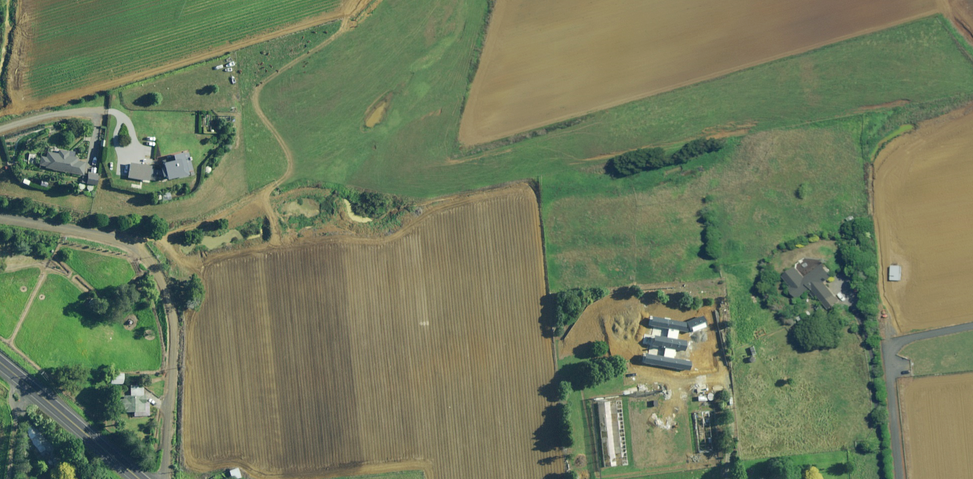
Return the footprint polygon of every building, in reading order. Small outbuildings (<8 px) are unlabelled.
[(86,185),(85,186),(85,187),(85,188),(86,189),(87,190),(88,190),(89,190),(90,190),(91,190),(92,189),(92,188),(93,188),(93,187),(93,186),(94,187),(97,174),(85,172),(87,163),(76,161),(77,157),(67,156),(68,151),(58,150),(57,153),(46,151),(45,157),(39,156),(37,167),(81,175),(80,184),(78,184),(77,184),(77,185),(77,186),(78,187),(78,188),(79,188),(79,189),(80,189),(81,189),(82,189),(82,188),(83,188),(84,187),(84,186),(84,185),(86,185)] [(162,168),(159,169),(154,170),(155,175),(160,174),(160,176),(164,176),(165,179),(186,175),(185,171),(191,170),(187,152),(171,155),(172,160),(161,163),(162,168)] [(153,169),(149,169),(149,166),(128,163),(126,178),(147,181),(148,174),(152,175),(153,169)] [(901,266),(892,266),(892,280),(900,280),(901,266)] [(838,302),(824,283),(822,280),(825,278),(827,281),(833,277),(826,268),(821,272),(819,269),(805,279),(796,267),(784,276),(792,287),(790,289),(798,299),(811,289),(827,309),(829,309),(838,302)] [(725,332),(724,322),(710,324),(710,319),(704,319),(706,334),(725,332)] [(665,338),(650,332),(644,346),(646,347),(640,360),(653,366),(655,362),(670,368),(675,355),(661,349),(665,338)] [(123,374),(114,373),(113,384),(123,384),(123,374)] [(144,385),(130,385),(130,395),(119,395),(119,412),(134,412),(134,416),(149,416),(149,411),(144,411),(144,385)] [(627,464),(621,401),(597,403),(604,467),(627,464)] [(711,411),(695,413),(698,454),(715,452),(711,411)] [(237,468),(228,471),(231,478),(236,478),(240,477),(237,468)]
